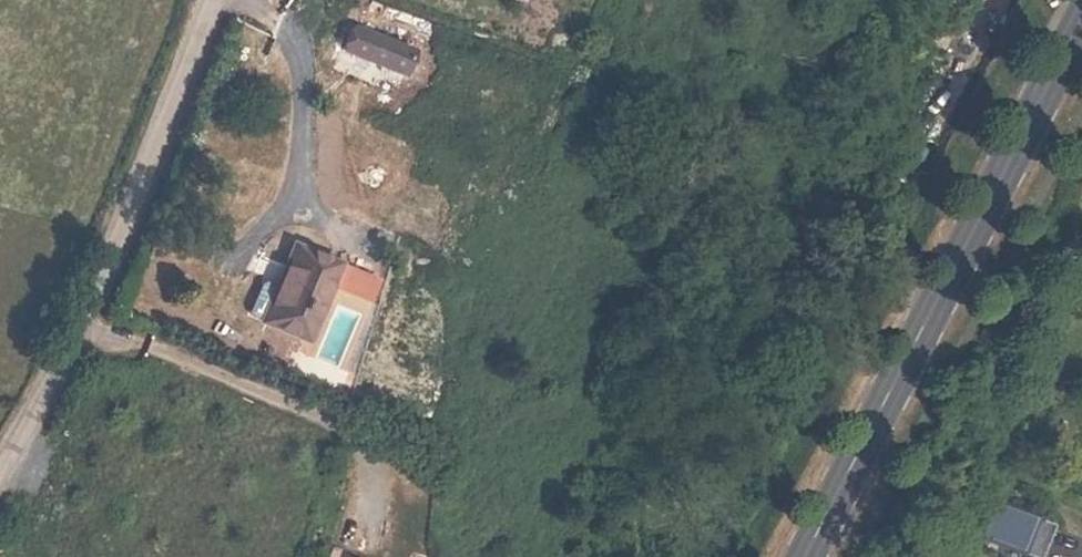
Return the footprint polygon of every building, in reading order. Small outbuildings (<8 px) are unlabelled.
[(336,45),(397,70),(406,45),(346,21),(336,45)] [(295,225),(258,306),(305,327),(341,246),(295,225)] [(1008,516),(1056,538),(1070,510),(1022,486),(1008,516)]
